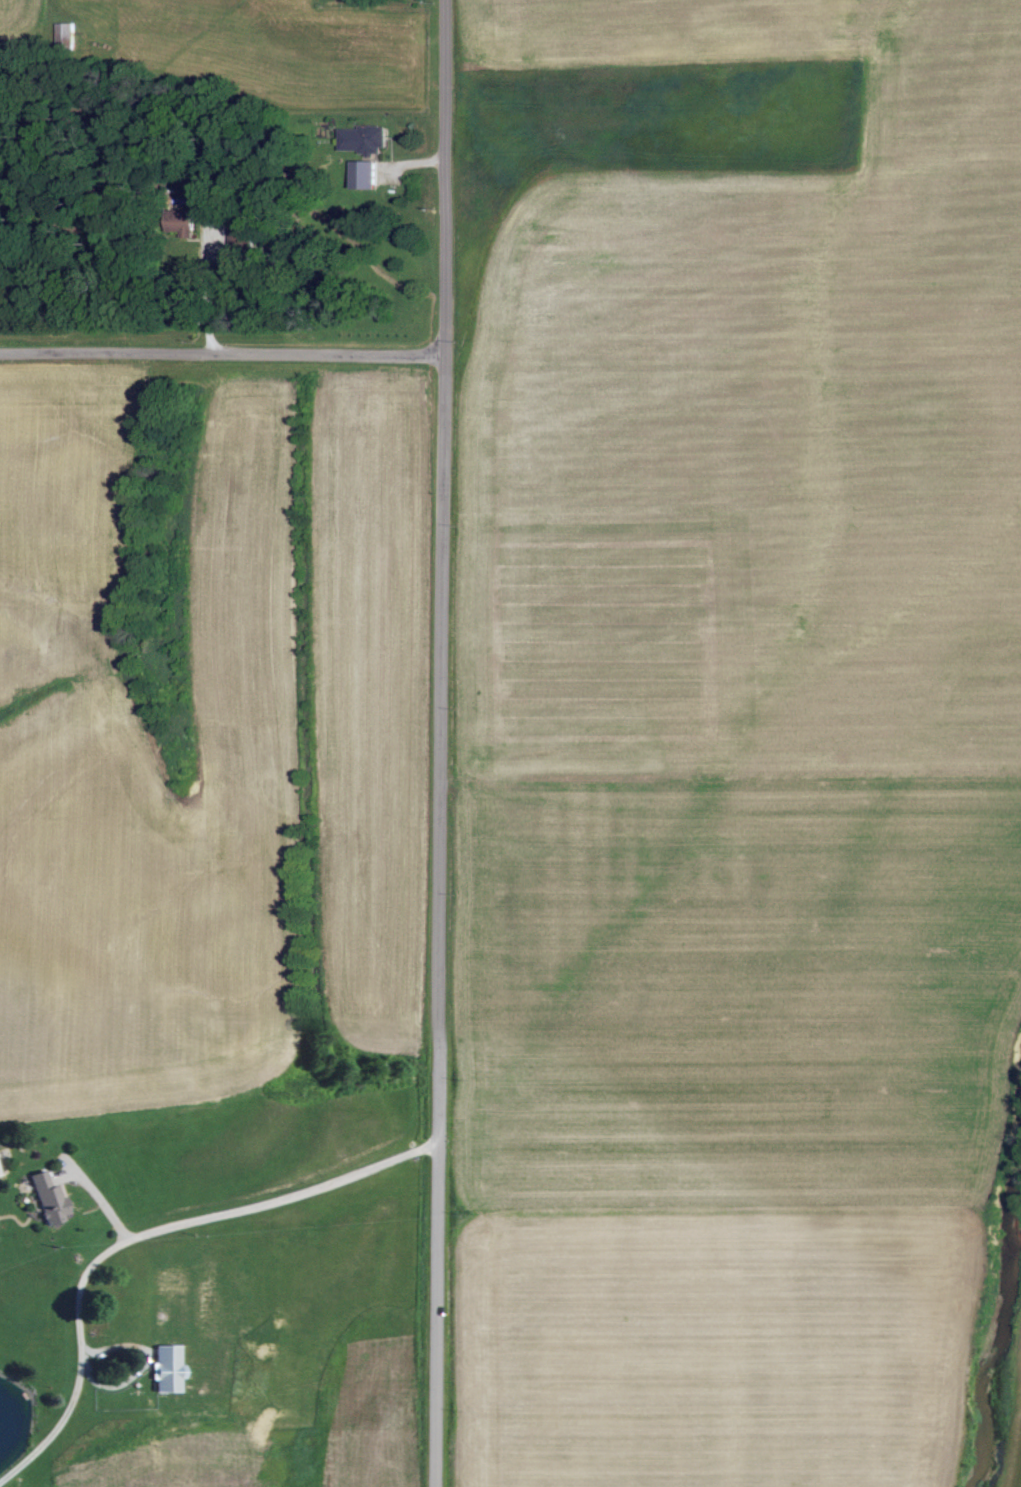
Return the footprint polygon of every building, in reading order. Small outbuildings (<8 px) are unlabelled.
[(77,40),(77,23),(61,24),(61,41),(77,40)] [(344,154),(389,153),(389,128),(343,128),(344,154)] [(355,189),(380,189),(380,162),(355,162),(355,189)] [(199,210),(172,211),(172,232),(186,232),(186,239),(200,239),(199,210)] [(31,1176),(46,1227),(65,1221),(63,1216),(68,1214),(59,1185),(50,1188),(45,1172),(31,1176)] [(181,1347),(157,1347),(156,1394),(180,1394),(181,1347)]
